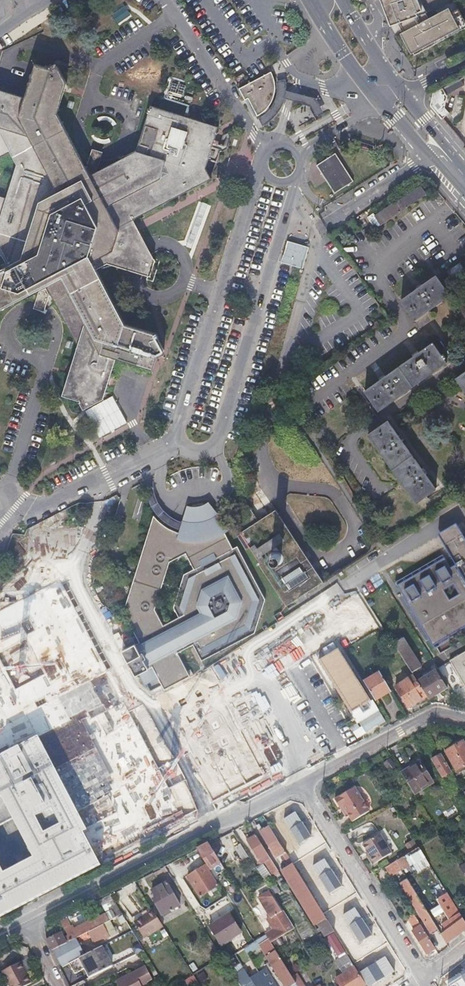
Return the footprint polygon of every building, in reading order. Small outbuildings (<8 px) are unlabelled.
[(387,26),(394,23),(406,57),(464,36),(464,29),(464,26),(454,0),(378,0),(387,26)] [(0,249),(0,250),(0,311),(40,290),(47,287),(51,294),(78,347),(62,397),(79,402),(82,408),(86,409),(103,400),(116,360),(153,371),(157,359),(163,356),(164,350),(156,335),(125,324),(97,270),(108,265),(122,258),(124,250),(122,249),(125,240),(123,235),(125,234),(121,227),(134,221),(211,180),(206,169),(219,128),(151,106),(136,152),(97,172),(90,176),(86,168),(58,114),(67,84),(59,67),(54,65),(48,68),(35,64),(25,98),(0,91),(0,248),(0,249)] [(270,73),(241,88),(238,89),(244,101),(247,99),(257,116),(262,113),(264,115),(265,117),(269,113),(272,110),(268,106),(270,104),(271,102),(273,99),(274,94),(275,91),(275,87),(274,82),(273,79),(271,75),(270,73)] [(185,92),(188,83),(170,78),(164,98),(190,107),(194,95),(185,92)] [(430,106),(442,119),(450,112),(444,107),(447,95),(446,94),(464,85),(460,78),(432,93),(430,106)] [(286,85),(285,80),(276,81),(277,87),(277,91),(277,95),(276,99),(275,101),(273,106),(272,110),(269,113),(265,117),(264,115),(258,118),(263,126),(267,124),(272,120),(276,115),(280,111),(283,104),(284,102),(284,100),(290,101),(310,105),(316,116),(323,112),(316,98),(291,92),(286,91),(286,85)] [(90,176),(97,172),(104,153),(93,150),(86,168),(90,176)] [(354,181),(336,152),(317,165),(335,194),(354,181)] [(427,195),(424,191),(422,187),(377,216),(382,224),(427,195)] [(150,252),(134,221),(121,227),(125,234),(123,235),(125,240),(122,249),(124,250),(122,258),(108,265),(121,269),(138,274),(139,254),(150,252)] [(308,246),(287,240),(281,262),(302,268),(308,246)] [(158,268),(150,252),(139,254),(138,274),(155,279),(158,268)] [(446,270),(448,273),(451,277),(462,270),(457,262),(446,270)] [(399,299),(405,309),(412,318),(447,294),(433,274),(399,299)] [(45,313),(51,294),(47,287),(40,290),(34,309),(39,311),(45,313)] [(376,409),(410,385),(444,361),(430,342),(363,390),(376,409)] [(454,377),(464,393),(464,369),(454,377)] [(98,431),(126,419),(119,405),(92,417),(98,431)] [(433,488),(409,454),(385,420),(366,433),(415,501),(433,488)] [(123,649),(128,661),(131,666),(135,675),(152,666),(164,689),(189,676),(178,653),(193,645),(201,661),(255,635),(265,602),(239,548),(234,550),(226,534),(232,531),(212,503),(208,505),(205,505),(200,505),(197,506),(193,507),(190,507),(186,523),(184,523),(182,532),(183,533),(182,536),(178,535),(175,533),(171,531),(167,528),(162,523),(158,518),(157,516),(125,612),(140,642),(136,643),(123,649)] [(258,564),(272,586),(285,609),(323,585),(278,513),(261,524),(254,512),(235,523),(260,563),(258,564)] [(442,533),(447,543),(464,533),(464,530),(460,522),(442,533)] [(399,584),(434,645),(464,627),(464,533),(447,543),(459,563),(453,566),(447,556),(399,584)] [(23,586),(36,588),(39,571),(26,569),(23,586)] [(96,775),(154,749),(132,699),(122,704),(69,584),(19,606),(62,705),(69,702),(79,725),(75,727),(96,775)] [(18,639),(11,626),(15,624),(10,614),(0,619),(0,648),(18,639)] [(123,644),(135,637),(126,620),(113,627),(123,644)] [(405,663),(413,676),(414,677),(421,672),(401,640),(394,645),(396,648),(405,663)] [(340,648),(320,660),(364,734),(384,722),(340,648)] [(399,667),(405,663),(396,648),(389,652),(399,667)] [(53,711),(25,650),(0,661),(0,726),(23,715),(26,723),(53,711)] [(451,661),(464,685),(464,653),(451,661)] [(435,670),(417,682),(427,697),(429,701),(448,689),(435,670)] [(391,691),(386,682),(381,673),(364,683),(376,701),(391,691)] [(234,687),(251,717),(272,705),(254,675),(234,687)] [(414,677),(413,676),(396,687),(409,708),(427,697),(417,682),(414,677)] [(299,734),(270,750),(278,765),(307,749),(299,734)] [(40,737),(0,758),(0,918),(101,866),(82,832),(87,829),(40,737)] [(443,747),(445,750),(462,740),(460,737),(443,747)] [(464,765),(464,745),(462,740),(445,750),(456,770),(464,765)] [(440,753),(436,756),(431,758),(442,777),(451,771),(440,753)] [(432,783),(425,771),(418,759),(408,765),(410,768),(401,773),(413,794),(432,783)] [(256,761),(234,772),(245,796),(268,785),(256,761)] [(178,767),(193,791),(196,790),(183,764),(178,767)] [(173,771),(112,797),(125,825),(185,799),(173,771)] [(369,812),(354,787),(334,800),(339,808),(343,805),(353,822),(369,812)] [(447,819),(457,814),(453,806),(444,811),(447,819)] [(296,812),(284,820),(300,845),(312,837),(296,812)] [(263,822),(256,826),(259,832),(263,830),(266,828),(265,825),(263,822)] [(266,828),(263,830),(259,832),(276,858),(279,856),(282,861),(288,857),(268,823),(265,825),(266,828)] [(379,833),(362,843),(374,863),(391,852),(379,833)] [(255,834),(250,836),(246,839),(258,858),(261,857),(272,874),(278,870),(255,834)] [(206,865),(210,870),(221,863),(209,843),(197,849),(206,865)] [(242,843),(235,847),(242,860),(249,857),(242,843)] [(396,861),(400,868),(402,870),(424,856),(418,847),(396,861)] [(326,858),(313,866),(329,891),(341,883),(326,858)] [(389,875),(400,868),(396,861),(385,868),(389,875)] [(292,863),(287,866),(282,869),(317,924),(318,923),(323,932),(318,936),(320,940),(334,931),(292,863)] [(264,880),(271,876),(264,864),(257,867),(264,880)] [(219,885),(210,870),(206,865),(197,870),(189,876),(201,896),(219,885)] [(276,883),(283,879),(278,870),(272,874),(271,875),(276,883)] [(399,883),(410,901),(420,918),(421,917),(432,934),(438,930),(407,879),(399,883)] [(184,880),(178,883),(182,895),(189,892),(184,880)] [(167,882),(159,886),(152,890),(158,900),(155,902),(162,915),(179,905),(167,882)] [(436,902),(444,914),(450,910),(456,920),(444,928),(445,931),(441,934),(447,942),(464,929),(464,922),(440,882),(429,889),(436,902)] [(111,910),(115,917),(121,914),(109,895),(104,897),(109,906),(112,905),(114,908),(111,910)] [(217,902),(222,912),(232,907),(228,897),(217,902)] [(272,898),(269,900),(265,902),(279,924),(281,923),(285,929),(292,925),(287,917),(285,918),(272,898)] [(355,908),(343,916),(358,941),(371,933),(355,908)] [(92,920),(96,927),(101,924),(115,917),(111,910),(92,920)] [(162,926),(152,910),(132,921),(143,938),(162,926)] [(450,910),(444,914),(437,918),(444,928),(456,920),(450,910)] [(230,912),(208,926),(221,947),(243,933),(230,912)] [(407,918),(410,924),(414,929),(412,931),(426,954),(435,949),(413,914),(407,918)] [(67,935),(70,940),(74,938),(86,932),(96,927),(92,920),(91,917),(87,919),(89,922),(67,933),(67,935)] [(101,924),(96,927),(86,932),(90,939),(93,946),(108,938),(101,924)] [(56,925),(45,931),(44,935),(46,939),(60,931),(56,925)] [(70,940),(67,935),(64,937),(61,931),(60,931),(46,939),(51,950),(52,950),(70,940)] [(338,956),(341,954),(345,952),(334,934),(327,938),(338,956)] [(74,938),(70,940),(52,950),(62,968),(69,964),(84,956),(74,938)] [(271,943),(274,948),(283,943),(280,938),(271,943)] [(260,944),(267,955),(275,950),(274,948),(271,943),(268,939),(260,944)] [(100,948),(84,956),(69,964),(75,975),(86,969),(91,977),(110,967),(100,948)] [(290,975),(275,950),(267,955),(266,956),(285,985),(298,985),(290,975)] [(335,962),(343,974),(354,967),(346,955),(335,962)] [(359,972),(367,985),(371,985),(395,971),(385,956),(359,972)] [(10,985),(25,985),(31,983),(20,962),(2,971),(10,985)] [(265,967),(239,984),(240,985),(276,985),(265,967)] [(365,985),(354,967),(343,974),(336,979),(340,985),(363,985),(365,985)] [(152,980),(145,968),(117,982),(118,985),(142,985),(152,980)] [(290,975),(298,985),(304,985),(295,971),(290,975)]
